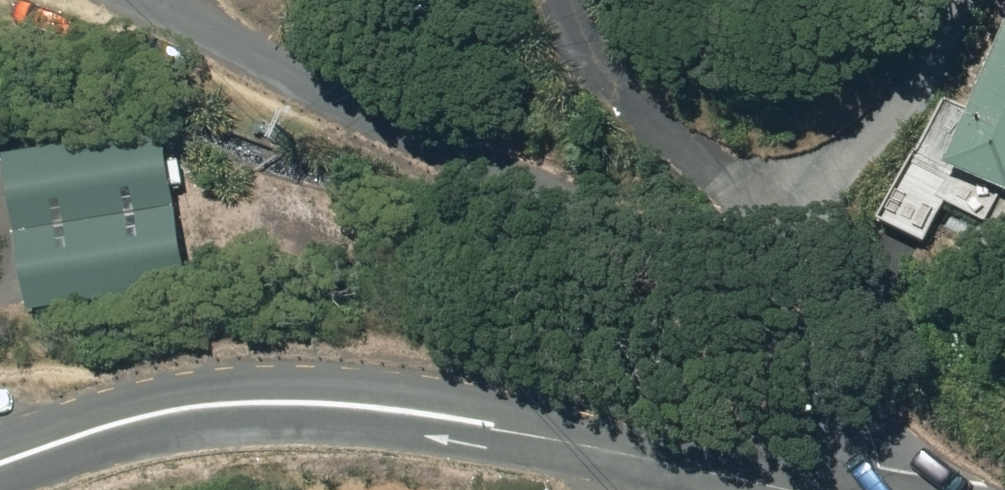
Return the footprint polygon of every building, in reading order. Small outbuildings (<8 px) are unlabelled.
[(944,163),(1004,191),(1004,25),(944,163)] [(28,309),(183,284),(159,132),(4,156),(28,309)]
